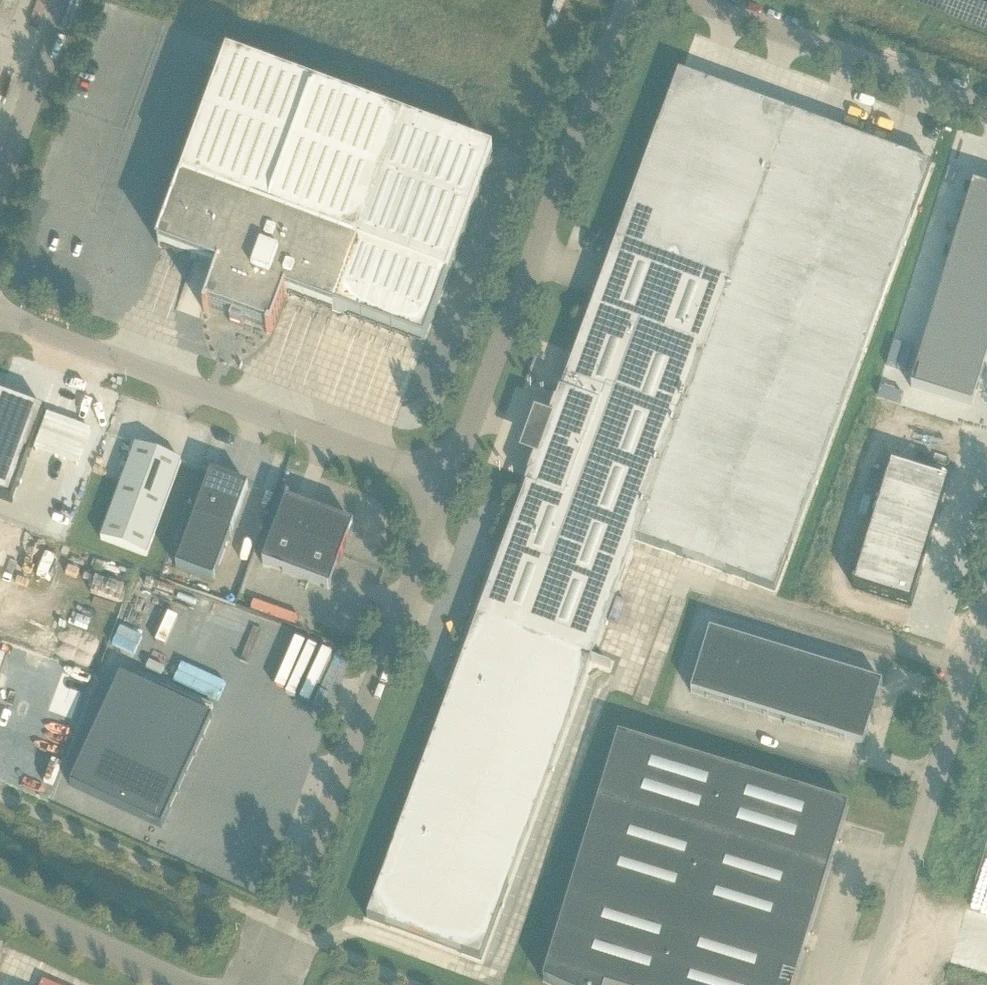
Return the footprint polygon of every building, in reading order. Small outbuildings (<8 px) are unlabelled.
[(166,224),(158,246),(218,269),(203,310),(207,312),(209,307),(232,316),(230,322),(243,327),(245,321),(268,329),(267,334),(271,335),(286,294),(335,312),(424,344),(493,157),(404,125),(284,80),(260,71),(227,59),(166,224)] [(526,486),(367,919),(481,961),(636,540),(775,592),(932,165),(678,72),(561,392),(560,392),(546,429),(539,426),(531,446),(539,449),(525,486),(526,486)] [(911,388),(972,407),(986,359),(986,189),(973,185),(911,388)] [(11,502),(45,412),(0,396),(0,498),(11,502)] [(136,445),(119,492),(101,539),(147,556),(181,462),(136,445)] [(891,468),(854,589),(909,606),(946,485),(891,468)] [(231,533),(248,487),(211,473),(176,567),(215,582),(231,533)] [(286,500),(274,534),(341,559),(353,525),(286,500)] [(274,534),(262,564),(330,590),(341,559),(274,534)] [(622,590),(638,597),(648,572),(631,566),(622,590)] [(633,633),(645,605),(623,596),(612,624),(633,633)] [(882,683),(710,630),(691,692),(863,745),(882,683)] [(9,663),(0,660),(0,689),(9,663)] [(121,676),(70,786),(162,828),(212,718),(121,676)] [(619,735),(543,982),(550,984),(794,984),(849,806),(619,735)]
